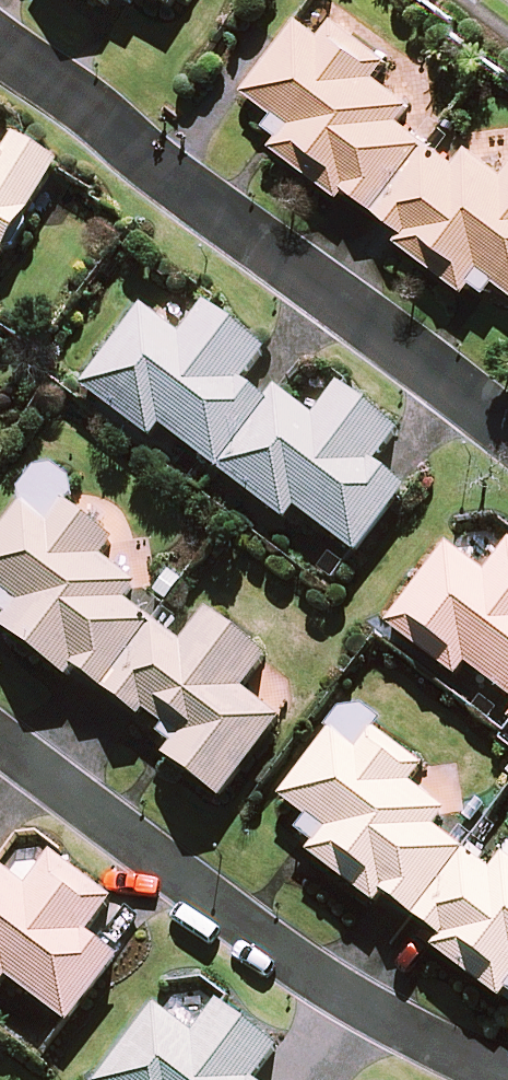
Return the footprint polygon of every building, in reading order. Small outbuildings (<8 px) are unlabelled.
[(302,19),(250,89),(297,125),(281,146),(346,194),(355,183),(415,228),(406,240),(468,285),(482,265),(507,284),(507,173),(474,147),(463,162),(424,132),(434,118),(378,76),(395,55),(345,18),(329,40),(302,19)] [(56,164),(16,141),(5,160),(0,157),(0,258),(56,164)] [(143,309),(85,385),(154,436),(163,424),(284,514),(294,501),(359,550),(406,487),(373,462),(397,431),(339,387),(306,431),(242,383),(265,352),(207,309),(184,340),(143,309)] [(223,793),(279,718),(238,688),(263,654),(209,613),(185,645),(128,603),(140,587),(104,560),(116,544),(69,509),(51,532),(22,510),(0,539),(0,590),(20,605),(2,628),(69,678),(77,668),(176,742),(169,752),(223,793)] [(394,623),(460,674),(470,660),(507,689),(507,556),(491,578),(452,548),(394,623)] [(331,735),(285,795),(329,828),(311,851),(376,900),(386,888),(445,933),(436,946),(502,996),(507,988),(507,864),(504,861),(493,875),(438,833),(451,816),(411,785),(421,772),(376,737),(360,758),(331,735)] [(7,974),(67,1020),(117,955),(90,934),(114,903),(52,855),(28,887),(0,866),(0,982),(7,974)] [(161,1008),(106,1079),(256,1079),(282,1045),(225,1002),(199,1037),(161,1008)]
